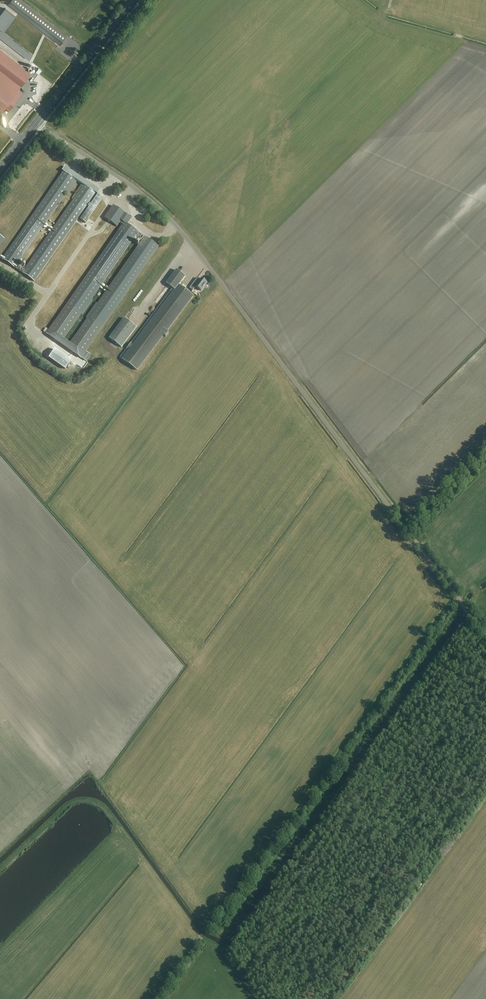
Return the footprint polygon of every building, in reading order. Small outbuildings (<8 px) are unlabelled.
[(5,114),(21,93),(17,90),(21,86),(31,72),(0,48),(0,113),(2,111),(5,114)] [(72,198),(74,199),(26,269),(17,263),(65,194),(68,195),(78,181),(75,179),(64,171),(4,257),(0,254),(0,257),(35,281),(96,193),(84,185),(82,184),(72,198)] [(145,237),(138,232),(124,222),(124,223),(121,220),(126,214),(113,205),(105,217),(117,226),(119,223),(123,225),(47,333),(81,357),(159,246),(145,237)] [(167,331),(193,296),(179,285),(185,277),(177,270),(166,284),(173,288),(171,290),(172,291),(120,358),(127,363),(125,366),(131,371),(133,368),(137,371),(164,335),(166,337),(169,333),(167,331)] [(201,291),(207,283),(202,278),(197,284),(194,282),(190,288),(193,291),(196,287),(201,291)] [(121,347),(136,327),(124,318),(109,338),(121,347)] [(48,358),(65,369),(71,361),(54,349),(48,358)]
